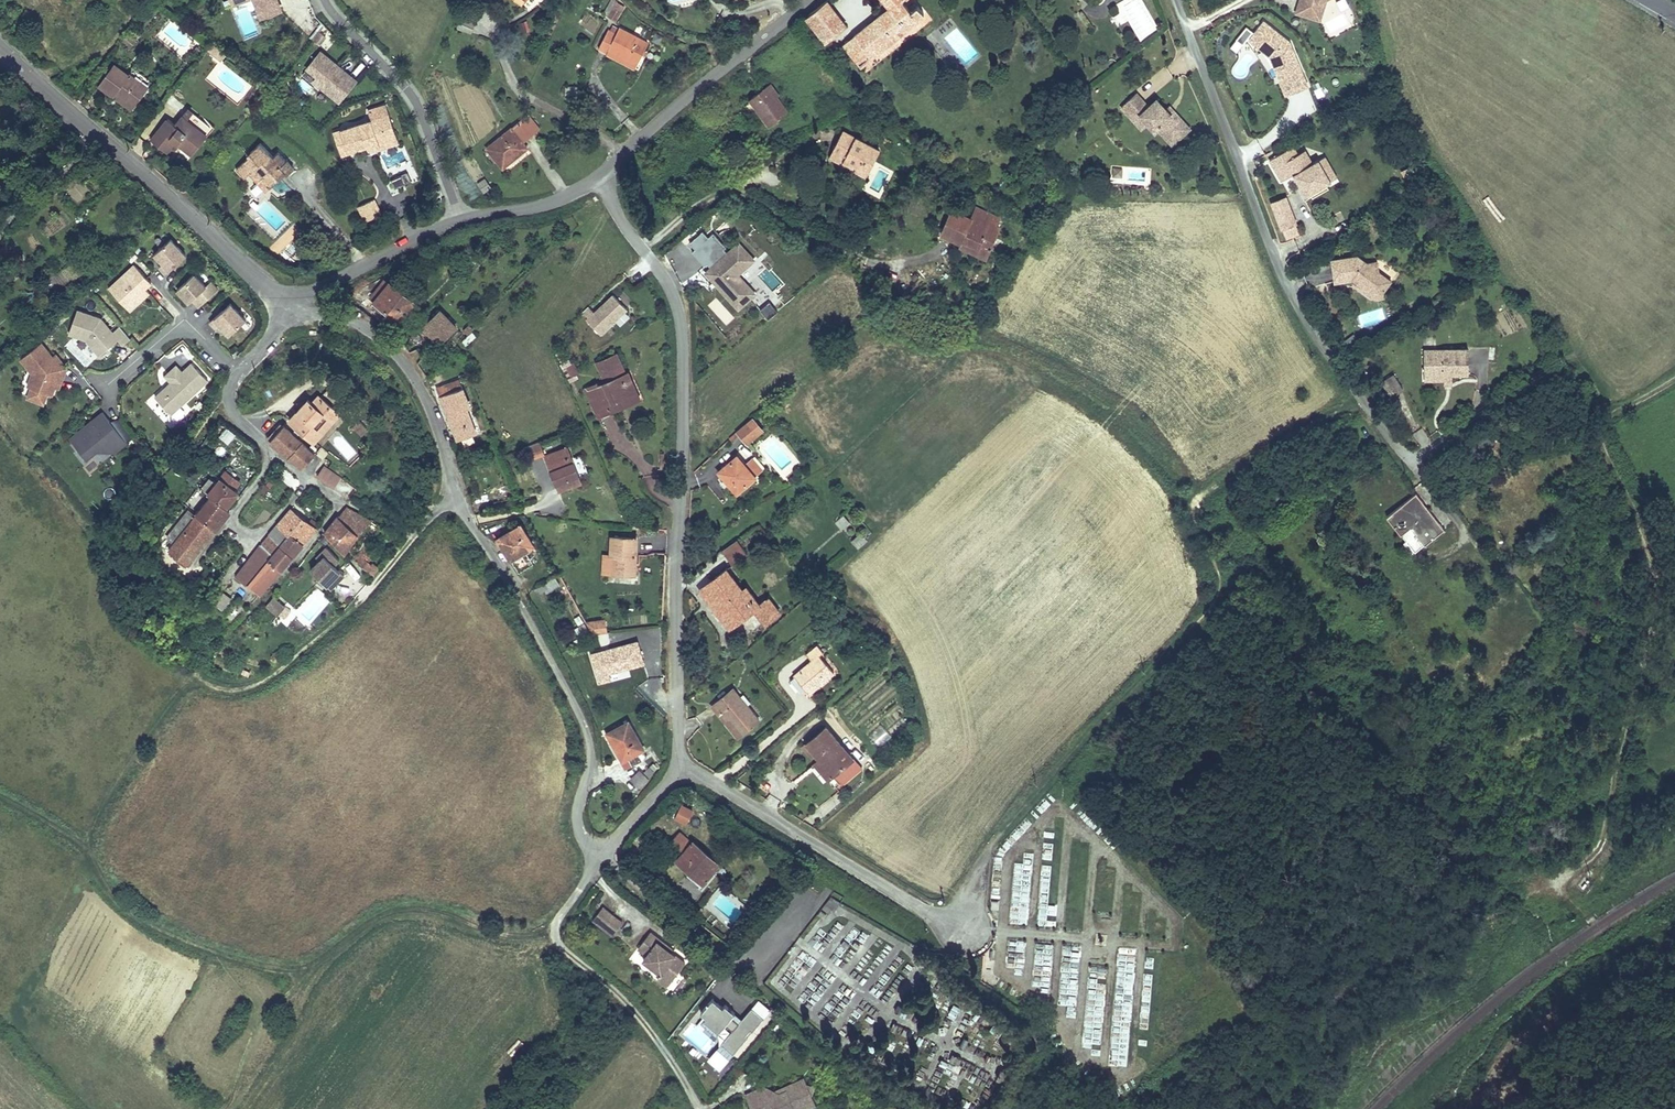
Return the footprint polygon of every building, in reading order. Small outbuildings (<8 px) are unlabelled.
[(60,10),(68,3),(64,0),(51,0),(60,10)] [(262,19),(280,12),(276,0),(254,0),(262,19)] [(826,39),(844,24),(824,0),(820,0),(805,13),(826,39)] [(853,35),(843,43),(861,65),(869,58),(922,14),(914,4),(908,9),(901,0),(881,0),(887,7),(853,35)] [(1313,18),(1318,2),(1322,0),(1300,0),(1296,13),(1313,18)] [(1318,2),(1313,18),(1320,20),(1326,0),(1322,0),(1318,2)] [(608,17),(615,21),(621,11),(614,7),(608,17)] [(460,15),(456,29),(471,34),(476,20),(460,15)] [(1270,57),(1278,75),(1278,76),(1285,73),(1288,79),(1303,73),(1294,54),(1292,55),(1291,52),(1293,51),(1290,42),(1264,22),(1254,34),(1249,40),(1270,57)] [(609,49),(637,64),(649,43),(620,28),(615,36),(607,32),(598,48),(606,53),(609,49)] [(1247,29),(1238,41),(1244,46),(1249,40),(1254,34),(1247,29)] [(325,35),(318,30),(312,38),(319,43),(325,35)] [(74,40),(68,46),(78,56),(84,50),(74,40)] [(1272,77),(1278,75),(1270,57),(1258,47),(1255,52),(1272,77)] [(304,69),(314,78),(311,82),(339,104),(359,79),(320,49),(304,69)] [(606,53),(606,54),(635,68),(637,64),(609,49),(606,53)] [(114,65),(99,85),(114,97),(119,90),(122,93),(121,95),(135,105),(148,88),(129,74),(128,75),(114,65)] [(133,68),(129,74),(148,88),(152,82),(133,68)] [(1307,86),(1303,73),(1288,79),(1285,73),(1278,76),(1286,95),(1307,86)] [(789,106),(768,80),(749,94),(750,96),(763,111),(770,120),(789,106)] [(580,95),(580,86),(565,86),(565,94),(580,95)] [(119,90),(114,97),(131,110),(135,105),(121,95),(122,93),(119,90)] [(1136,110),(1148,123),(1155,130),(1157,128),(1166,137),(1173,130),(1179,137),(1189,128),(1174,112),(1171,115),(1165,109),(1156,100),(1148,107),(1136,93),(1122,106),(1130,116),(1136,110)] [(763,111),(750,96),(745,101),(757,116),(763,111)] [(1087,103),(1081,97),(1075,103),(1082,109),(1087,103)] [(368,111),(370,119),(379,115),(387,112),(385,105),(368,111)] [(1169,106),(1165,109),(1171,115),(1174,112),(1169,106)] [(189,109),(182,116),(207,136),(213,129),(189,109)] [(1142,129),(1148,123),(1136,110),(1130,116),(1142,129)] [(343,138),(336,141),(342,156),(367,147),(370,154),(399,143),(387,112),(379,115),(384,128),(387,126),(393,140),(374,147),(372,140),(347,149),(343,138)] [(333,132),(336,141),(343,138),(347,149),(372,140),(374,147),(393,140),(387,126),(384,128),(379,115),(370,119),(333,132)] [(151,140),(166,152),(175,141),(178,144),(180,141),(194,152),(207,136),(182,116),(175,125),(167,119),(151,140)] [(519,123),(530,136),(538,130),(527,116),(519,123)] [(487,149),(502,168),(522,152),(518,145),(522,142),(530,136),(519,123),(487,149)] [(884,150),(848,128),(837,146),(849,153),(847,157),(857,163),(855,165),(869,174),(884,150)] [(1172,144),(1179,137),(1173,130),(1166,137),(1172,144)] [(180,141),(178,144),(191,155),(194,152),(180,141)] [(527,149),(522,142),(518,145),(522,152),(527,149)] [(244,178),(249,174),(251,172),(256,177),(259,174),(270,187),(285,172),(287,174),(294,167),(287,159),(286,160),(278,152),(272,156),(260,143),(247,155),(248,157),(236,169),(244,178)] [(849,153),(837,146),(833,153),(855,165),(857,163),(847,157),(849,153)] [(1306,167),(1298,154),(1293,146),(1269,160),(1282,181),(1296,172),(1299,178),(1296,179),(1306,195),(1310,193),(1326,184),(1331,181),(1319,159),(1313,162),(1306,167)] [(1305,150),(1298,154),(1306,167),(1313,162),(1305,150)] [(1325,156),(1319,159),(1331,181),(1337,177),(1325,156)] [(1403,171),(1410,184),(1419,179),(1412,166),(1403,171)] [(251,172),(249,174),(266,191),(270,187),(259,174),(256,177),(251,172)] [(394,187),(412,181),(409,172),(391,179),(394,187)] [(1329,188),(1326,184),(1310,193),(1312,197),(1329,188)] [(365,191),(349,200),(357,214),(373,205),(365,191)] [(1272,202),(1283,227),(1294,223),(1284,197),(1272,202)] [(979,247),(976,253),(987,258),(993,243),(989,241),(998,221),(975,210),(971,219),(950,210),(940,233),(961,243),(965,234),(969,236),(966,242),(979,247)] [(1294,223),(1283,227),(1287,237),(1299,233),(1294,223)] [(999,231),(994,229),(989,241),(993,243),(999,231)] [(689,243),(695,249),(709,237),(703,231),(689,243)] [(705,273),(737,309),(754,294),(737,275),(747,266),(732,249),(727,253),(724,249),(726,247),(713,233),(709,237),(692,252),(705,267),(707,265),(711,268),(705,273)] [(960,246),(976,253),(979,247),(966,242),(969,236),(965,234),(961,243),(960,246)] [(158,265),(165,272),(185,253),(169,237),(153,252),(162,261),(158,265)] [(11,265),(20,258),(7,243),(0,250),(0,252),(11,265)] [(739,243),(732,249),(747,266),(754,260),(739,243)] [(1374,293),(1383,292),(1391,281),(1378,272),(1377,262),(1367,263),(1357,256),(1331,260),(1335,282),(1352,279),(1354,276),(1363,282),(1362,284),(1374,293)] [(136,294),(140,298),(148,291),(144,286),(150,281),(133,263),(108,286),(125,304),(136,294)] [(68,271),(58,276),(64,286),(73,281),(68,271)] [(188,300),(191,297),(195,294),(202,301),(217,287),(210,279),(205,284),(193,271),(176,288),(188,300)] [(1384,297),(1383,292),(1374,293),(1362,284),(1363,282),(1354,276),(1352,279),(1378,298),(1384,297)] [(375,302),(389,284),(385,280),(371,298),(375,302)] [(414,302),(390,283),(389,284),(375,302),(387,313),(389,311),(400,319),(414,302)] [(136,294),(125,304),(129,309),(140,298),(136,294)] [(195,294),(191,297),(198,305),(202,301),(195,294)] [(594,312),(589,306),(583,312),(589,318),(587,320),(601,334),(628,309),(613,294),(594,312)] [(229,301),(209,320),(216,327),(220,323),(229,333),(245,317),(229,301)] [(760,309),(768,319),(778,311),(770,301),(760,309)] [(387,313),(375,302),(373,304),(397,323),(400,319),(389,311),(387,313)] [(1382,308),(1358,314),(1361,325),(1385,319),(1382,308)] [(129,337),(118,324),(112,330),(100,316),(76,309),(68,332),(85,338),(99,353),(117,338),(122,343),(129,337)] [(440,311),(436,315),(452,331),(456,327),(440,311)] [(436,315),(424,328),(440,344),(452,331),(436,315)] [(50,379),(65,367),(54,353),(51,355),(40,341),(20,358),(31,372),(26,385),(50,394),(54,384),(50,379)] [(1444,374),(1452,374),(1469,373),(1468,349),(1423,350),(1424,376),(1444,375),(1444,374)] [(585,388),(599,417),(611,412),(607,404),(623,396),(624,399),(638,393),(627,371),(625,372),(617,353),(596,362),(605,381),(608,386),(600,389),(598,384),(597,382),(585,388)] [(574,358),(564,361),(570,381),(580,378),(574,358)] [(181,370),(175,364),(164,374),(170,380),(154,395),(170,412),(207,379),(191,361),(181,370)] [(50,379),(54,384),(58,387),(65,367),(50,379)] [(1385,379),(1394,394),(1403,389),(1393,374),(1385,379)] [(1452,383),(1452,374),(1444,374),(1444,375),(1424,376),(1424,379),(1444,379),(1444,384),(1452,383)] [(1391,396),(1394,394),(1385,379),(1382,382),(1391,396)] [(459,380),(438,388),(448,416),(450,416),(459,440),(474,434),(465,408),(469,407),(459,380)] [(598,384),(600,389),(608,386),(605,381),(598,384)] [(607,404),(611,412),(640,398),(638,393),(624,399),(623,396),(607,404)] [(308,400),(289,420),(313,442),(322,433),(318,429),(328,418),(322,412),(329,405),(320,396),(312,403),(308,400)] [(318,429),(322,433),(339,415),(329,405),(322,412),(328,418),(318,429)] [(85,458),(96,449),(106,441),(114,451),(126,441),(101,411),(69,436),(85,458)] [(111,422),(126,441),(133,436),(117,417),(111,422)] [(353,425),(361,434),(367,428),(359,419),(353,425)] [(762,430),(753,419),(737,432),(747,443),(762,430)] [(314,454),(284,426),(271,441),(303,466),(314,454)] [(219,436),(228,443),(235,434),(227,427),(219,436)] [(106,441),(96,449),(114,451),(106,441)] [(529,460),(545,454),(540,441),(524,448),(529,460)] [(545,456),(558,491),(581,482),(568,447),(545,456)] [(744,464),(737,456),(718,472),(725,480),(727,478),(733,484),(730,486),(736,493),(755,477),(744,464)] [(317,477),(333,487),(344,471),(325,458),(318,467),(317,477)] [(744,464),(755,477),(762,470),(751,458),(744,464)] [(212,497),(226,508),(238,493),(233,489),(239,481),(227,471),(216,483),(210,478),(202,488),(212,497)] [(1410,526),(1424,544),(1444,529),(1428,509),(1423,512),(1419,507),(1424,503),(1416,493),(1386,516),(1401,534),(1410,526)] [(494,500),(495,507),(512,503),(510,496),(494,500)] [(212,497),(198,514),(169,550),(187,564),(229,510),(226,508),(212,497)] [(1428,509),(1424,503),(1419,507),(1423,512),(1428,509)] [(169,550),(198,514),(190,507),(168,536),(167,535),(160,543),(169,550)] [(364,529),(370,520),(346,507),(325,533),(351,558),(353,556),(346,549),(364,529)] [(292,508),(278,525),(289,535),(291,533),(302,543),(315,527),(292,508)] [(843,513),(833,521),(840,530),(850,522),(843,513)] [(370,520),(364,529),(373,536),(380,526),(370,520)] [(497,538),(504,549),(507,547),(514,557),(511,559),(519,572),(533,562),(525,549),(533,544),(520,524),(497,538)] [(281,545),(289,535),(278,525),(270,535),(281,545)] [(1415,552),(1424,544),(1410,526),(1401,534),(1415,552)] [(859,530),(849,539),(858,549),(868,540),(859,530)] [(293,554),(302,543),(291,533),(289,535),(281,545),(293,554)] [(281,545),(270,535),(261,544),(273,554),(281,545)] [(615,555),(614,573),(634,574),(636,538),(611,537),(610,555),(615,555)] [(736,540),(722,550),(732,564),(746,553),(736,540)] [(273,554),(261,544),(236,576),(248,585),(248,584),(269,559),(273,554)] [(293,554),(281,545),(273,554),(269,559),(280,569),(293,554)] [(365,546),(353,560),(363,568),(375,575),(386,564),(365,546)] [(327,547),(321,553),(324,556),(319,560),(310,569),(330,589),(344,575),(334,565),(339,560),(327,547)] [(507,547),(504,549),(511,559),(514,557),(507,547)] [(615,555),(610,555),(603,555),(602,572),(614,573),(615,555)] [(280,569),(269,559),(248,584),(259,593),(280,569)] [(717,613),(730,628),(754,609),(765,623),(779,611),(768,597),(759,604),(745,587),(742,589),(726,569),(710,581),(712,583),(705,589),(722,609),(717,613)] [(722,609),(705,589),(701,592),(717,613),(722,609)] [(232,597),(224,591),(215,602),(223,608),(232,597)] [(282,611),(286,614),(290,609),(274,595),(263,609),(276,619),(282,611)] [(298,616),(290,609),(286,614),(290,617),(288,618),(292,622),(298,616)] [(218,626),(224,633),(231,625),(225,619),(218,626)] [(604,622),(586,624),(593,635),(606,633),(604,622)] [(808,694),(833,672),(819,655),(822,651),(817,645),(806,655),(811,661),(794,677),(804,689),(808,694)] [(804,689),(794,677),(789,680),(801,692),(804,689)] [(727,721),(729,719),(732,717),(738,724),(735,726),(741,733),(759,719),(733,689),(714,705),(727,721)] [(732,717),(729,719),(735,726),(738,724),(732,717)] [(628,722),(606,733),(622,761),(628,757),(632,765),(647,757),(643,751),(643,749),(628,722)] [(826,727),(807,743),(820,759),(821,760),(823,759),(835,773),(852,758),(826,727)] [(632,765),(628,757),(622,761),(626,768),(632,765)] [(860,767),(852,758),(835,773),(832,775),(840,784),(860,767)] [(832,775),(835,773),(823,759),(821,760),(820,759),(816,763),(829,778),(832,775)] [(649,767),(643,773),(647,777),(653,772),(649,767)] [(684,804),(674,819),(684,826),(694,812),(684,804)] [(679,832),(665,849),(677,860),(692,843),(679,832)] [(692,843),(677,860),(690,871),(688,873),(700,884),(705,880),(718,864),(693,842),(692,843)] [(1043,849),(1042,860),(1051,860),(1052,849),(1043,849)] [(1014,863),(1011,923),(1027,924),(1031,853),(1024,852),(1023,863),(1014,863)] [(748,885),(740,880),(735,886),(743,892),(748,885)] [(841,902),(831,896),(822,907),(829,912),(831,909),(834,911),(841,902)] [(619,927),(597,911),(587,924),(608,941),(619,927)] [(657,977),(668,986),(684,964),(670,954),(657,944),(659,941),(649,934),(635,953),(643,959),(639,964),(657,977)] [(657,944),(670,954),(672,951),(659,941),(657,944)] [(666,990),(668,986),(657,977),(654,981),(666,990)] [(731,1058),(770,1009),(758,999),(742,1019),(714,996),(700,1013),(707,1018),(700,1026),(722,1044),(719,1048),(731,1058)] [(775,1022),(769,1030),(778,1038),(784,1030),(775,1022)] [(771,1091),(761,1086),(743,1093),(750,1108),(751,1108),(763,1105),(765,1108),(801,1108),(813,1104),(809,1093),(811,1087),(805,1084),(803,1078),(783,1086),(784,1090),(777,1093),(771,1091)]
